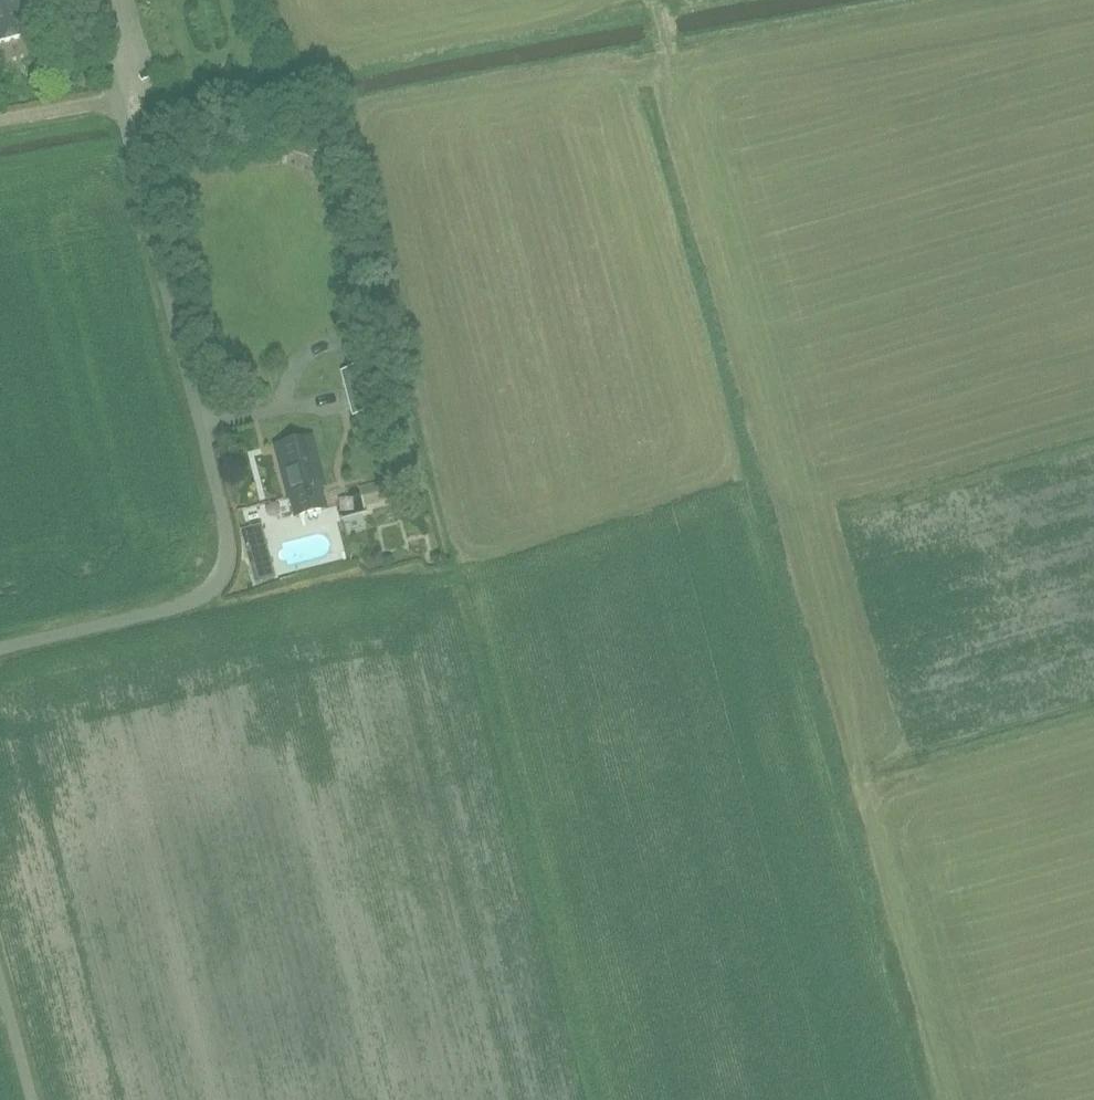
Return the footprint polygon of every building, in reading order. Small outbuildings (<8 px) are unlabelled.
[(32,35),(22,0),(0,0),(0,44),(32,35)] [(354,417),(380,410),(368,367),(342,374),(354,417)] [(324,495),(331,493),(318,444),(279,454),(294,506),(299,505),(304,523),(330,515),(324,495)]
